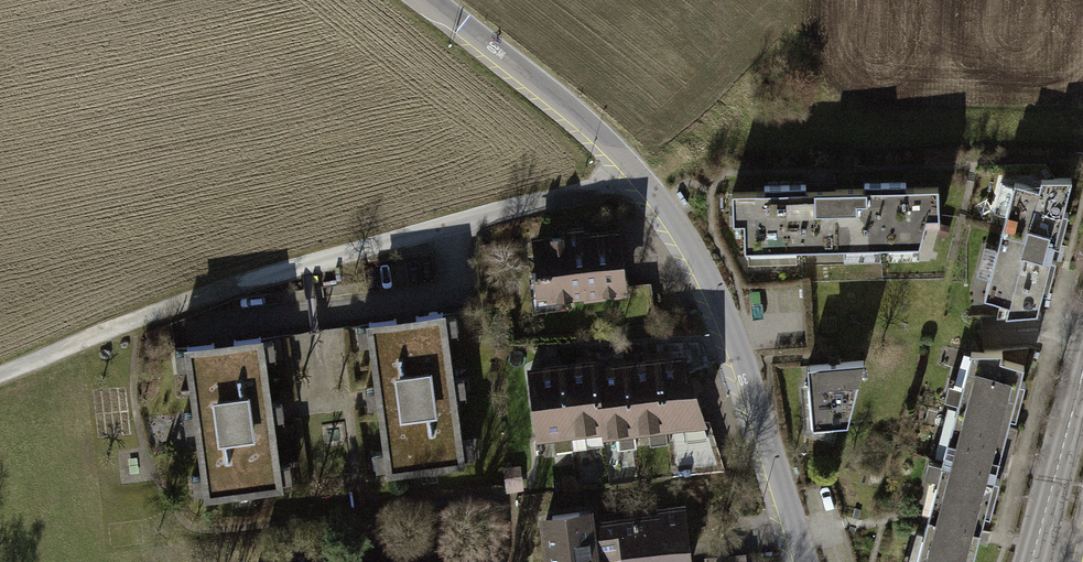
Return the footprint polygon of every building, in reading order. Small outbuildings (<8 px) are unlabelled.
[(1007,314),(1040,314),(1068,211),(1059,212),(1069,179),(1031,182),(1015,178),(981,300),(1009,306),(1007,314)] [(741,223),(742,259),(916,255),(928,217),(940,217),(939,189),(728,195),(729,223),(741,223)] [(536,300),(632,290),(625,224),(591,227),(590,218),(572,220),(572,226),(529,230),(536,300)] [(461,296),(376,305),(392,455),(479,446),(477,425),(466,426),(461,382),(471,381),(469,362),(459,363),(455,320),(463,319),(461,296)] [(278,323),(194,332),(210,482),(297,472),(294,451),(283,453),(278,408),(288,407),(286,388),(276,389),(272,346),(281,345),(278,323)] [(675,421),(715,416),(705,369),(692,343),(666,347),(675,421)] [(998,344),(969,350),(938,474),(993,488),(1024,364),(994,357),(998,344)] [(641,425),(675,421),(666,347),(633,351),(641,425)] [(610,448),(608,429),(599,355),(598,348),(565,352),(574,428),(577,452),(610,448)] [(608,429),(641,425),(633,351),(599,355),(608,429)] [(541,432),(574,428),(565,352),(531,356),(541,432)] [(867,357),(805,361),(809,429),(846,427),(867,357)] [(526,457),(513,458),(515,478),(528,477),(526,457)] [(938,474),(915,561),(973,561),(993,488),(938,474)] [(553,561),(607,561),(606,553),(628,550),(624,516),(602,519),(601,507),(547,513),(553,561)] [(697,560),(691,508),(624,516),(628,550),(629,561),(679,561),(697,560)]
